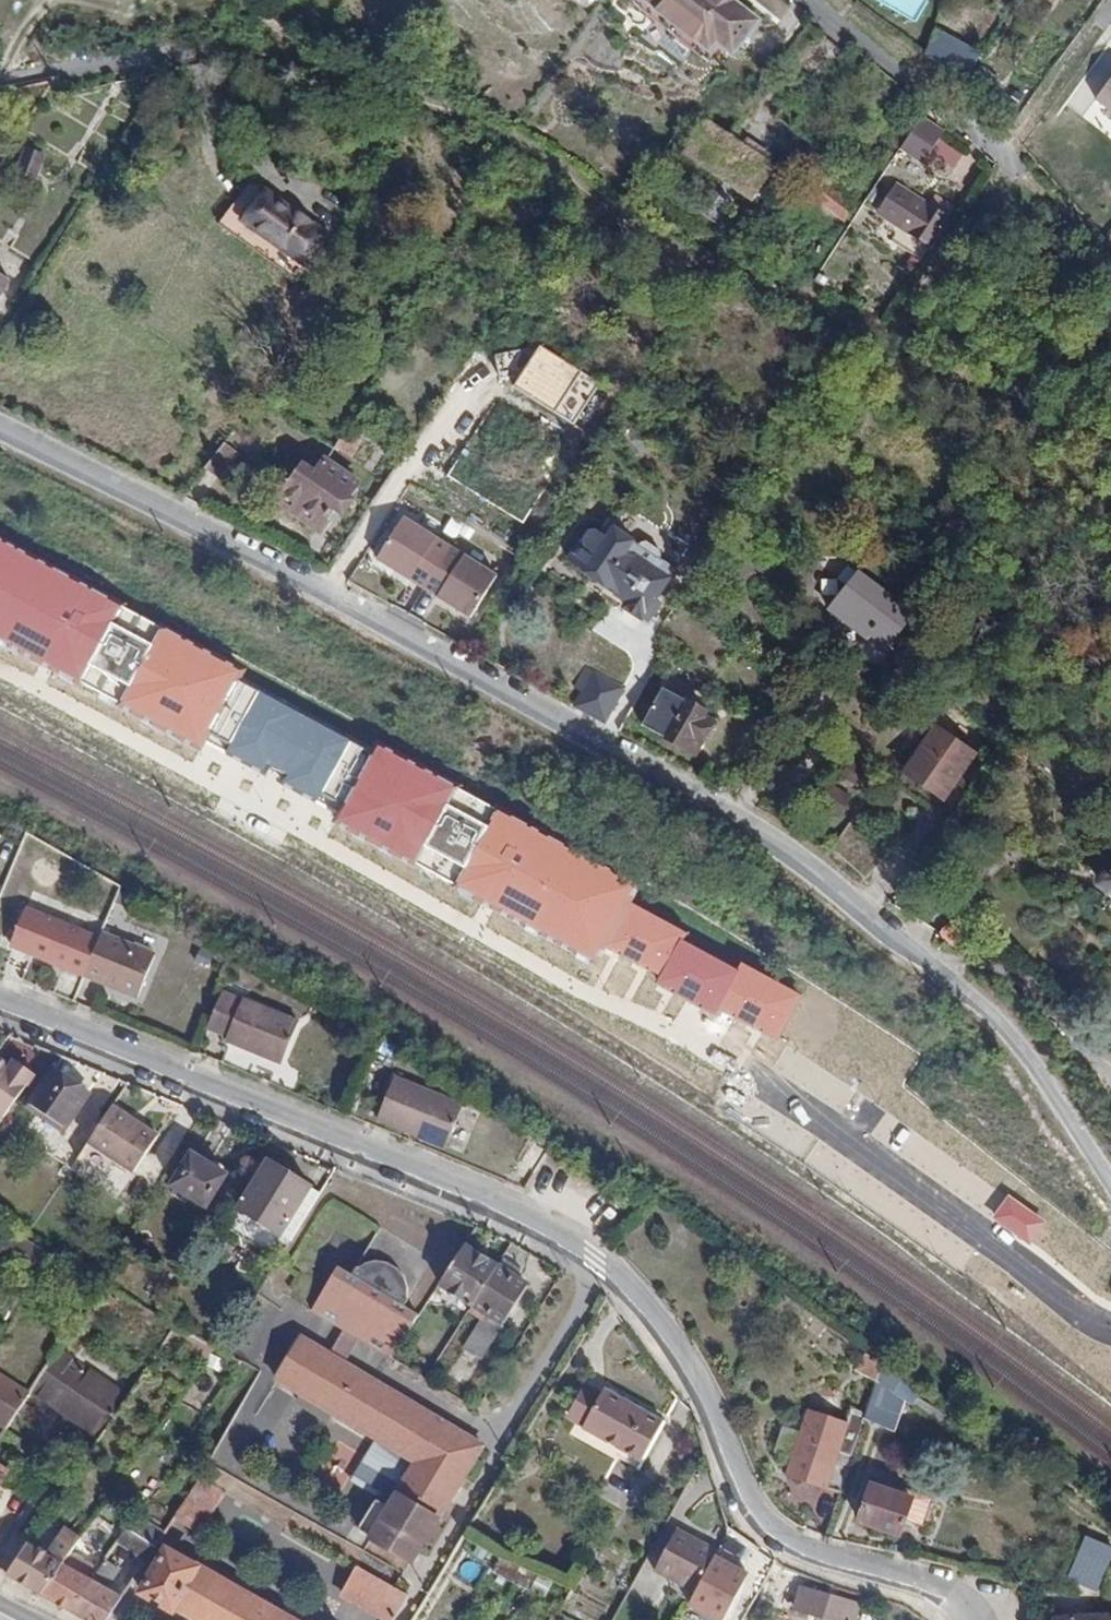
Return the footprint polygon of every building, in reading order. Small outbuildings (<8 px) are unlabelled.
[(758,23),(729,0),(652,0),(711,49),(720,39),(735,51),(758,23)] [(928,55),(967,83),(982,54),(937,29),(928,55)] [(1110,118),(1110,81),(1095,108),(1110,118)] [(922,164),(943,132),(920,117),(899,150),(922,164)] [(754,203),(778,166),(709,121),(686,157),(754,203)] [(15,171),(36,180),(45,155),(24,147),(15,171)] [(823,180),(811,196),(846,223),(857,206),(823,180)] [(327,234),(249,182),(219,225),(297,278),(327,234)] [(900,183),(886,203),(919,226),(914,233),(932,246),(951,220),(950,219),(958,209),(940,196),(933,206),(900,183)] [(914,233),(919,226),(886,203),(881,210),(914,233)] [(0,273),(0,296),(10,279),(0,273)] [(540,344),(513,388),(574,425),(601,381),(540,344)] [(224,443),(206,466),(228,483),(246,460),(224,443)] [(305,466),(280,500),(319,528),(333,509),(342,515),(353,499),(348,495),(357,483),(327,462),(318,475),(305,466)] [(472,617),(500,572),(403,513),(376,558),(472,617)] [(625,553),(634,541),(617,529),(608,539),(598,531),(592,532),(585,542),(583,541),(572,556),(608,582),(603,589),(623,604),(630,596),(632,598),(654,565),(637,553),(633,558),(625,553)] [(200,749),(207,736),(346,812),(338,825),(593,963),(602,946),(660,978),(656,984),(718,1018),(722,1011),(778,1042),(803,996),(742,963),(738,970),(685,942),(689,934),(631,903),(639,888),(379,747),(374,755),(238,681),(244,671),(0,538),(0,641),(200,749)] [(912,613),(851,565),(842,577),(851,584),(832,610),(884,650),(912,613)] [(588,669),(573,700),(605,715),(620,684),(588,669)] [(609,719),(625,728),(641,698),(625,690),(609,719)] [(709,714),(711,711),(685,696),(662,737),(697,757),(719,720),(709,714)] [(904,773),(943,800),(976,752),(936,725),(904,773)] [(943,800),(904,773),(897,783),(936,810),(943,800)] [(811,810),(837,824),(847,806),(821,792),(811,810)] [(1101,886),(1110,893),(1110,870),(1101,886)] [(82,974),(98,937),(99,935),(47,911),(30,949),(82,974)] [(151,959),(98,937),(82,974),(99,981),(101,977),(114,983),(112,987),(135,997),(151,959)] [(101,977),(99,981),(112,987),(114,983),(101,977)] [(240,1003),(220,994),(206,1028),(225,1038),(223,1040),(277,1066),(295,1023),(241,998),(240,1003)] [(1,1117),(4,1119),(33,1079),(12,1065),(10,1068),(0,1060),(0,1116),(1,1117)] [(88,1092),(55,1070),(30,1107),(64,1129),(88,1092)] [(392,1077),(375,1116),(443,1144),(459,1105),(392,1077)] [(128,1123),(130,1120),(111,1108),(87,1146),(133,1177),(158,1138),(141,1127),(139,1130),(128,1123)] [(533,1172),(552,1138),(539,1131),(520,1165),(533,1172)] [(192,1155),(173,1186),(208,1207),(226,1176),(192,1155)] [(282,1235),(309,1187),(267,1163),(240,1210),(282,1235)] [(282,1235),(293,1241),(320,1194),(309,1187),(282,1235)] [(313,1310),(347,1331),(360,1338),(375,1348),(393,1358),(419,1317),(417,1316),(403,1308),(434,1260),(383,1228),(353,1276),(339,1268),(313,1310)] [(439,1285),(473,1306),(498,1267),(464,1246),(439,1285)] [(504,1258),(498,1267),(519,1281),(525,1272),(504,1258)] [(528,1287),(519,1281),(498,1267),(473,1306),(482,1312),(460,1345),(481,1360),(528,1287)] [(347,1331),(332,1355),(345,1363),(360,1338),(347,1331)] [(236,1338),(226,1354),(235,1359),(245,1343),(236,1338)] [(360,1373),(345,1363),(332,1355),(303,1338),(278,1380),(304,1396),(299,1404),(330,1423),(336,1415),(418,1464),(373,1539),(410,1563),(413,1565),(483,1446),(360,1373)] [(126,1400),(59,1351),(32,1392),(100,1439),(126,1400)] [(878,1379),(884,1360),(863,1354),(858,1372),(878,1379)] [(0,1376),(0,1422),(8,1428),(30,1395),(0,1376)] [(907,1400),(876,1382),(873,1391),(903,1408),(907,1400)] [(583,1430),(643,1461),(664,1421),(605,1389),(602,1393),(586,1383),(566,1417),(584,1427),(583,1430)] [(903,1408),(873,1391),(866,1417),(896,1428),(903,1408)] [(790,1477),(842,1493),(854,1455),(840,1451),(847,1425),(809,1414),(790,1477)] [(209,1476),(219,1481),(224,1472),(215,1466),(209,1476)] [(199,1535),(226,1493),(200,1479),(175,1518),(199,1535)] [(860,1523),(900,1536),(912,1499),(872,1485),(860,1523)] [(118,1542),(146,1562),(164,1536),(136,1515),(118,1542)] [(651,1578),(692,1602),(715,1557),(674,1535),(651,1578)] [(28,1546),(9,1574),(41,1592),(61,1565),(28,1546)] [(202,1568),(201,1570),(165,1550),(142,1594),(174,1613),(176,1609),(196,1619),(292,1619),(202,1568)] [(491,1572),(528,1591),(537,1575),(501,1556),(491,1572)] [(41,1592),(71,1610),(90,1582),(61,1565),(41,1592)] [(370,1614),(381,1619),(395,1619),(409,1597),(395,1588),(357,1567),(351,1579),(381,1596),(370,1614)] [(381,1596),(351,1579),(340,1597),(370,1614),(381,1596)] [(71,1610),(89,1619),(109,1619),(122,1601),(90,1582),(71,1610)] [(829,1619),(857,1619),(861,1607),(800,1588),(794,1610),(829,1619)]
